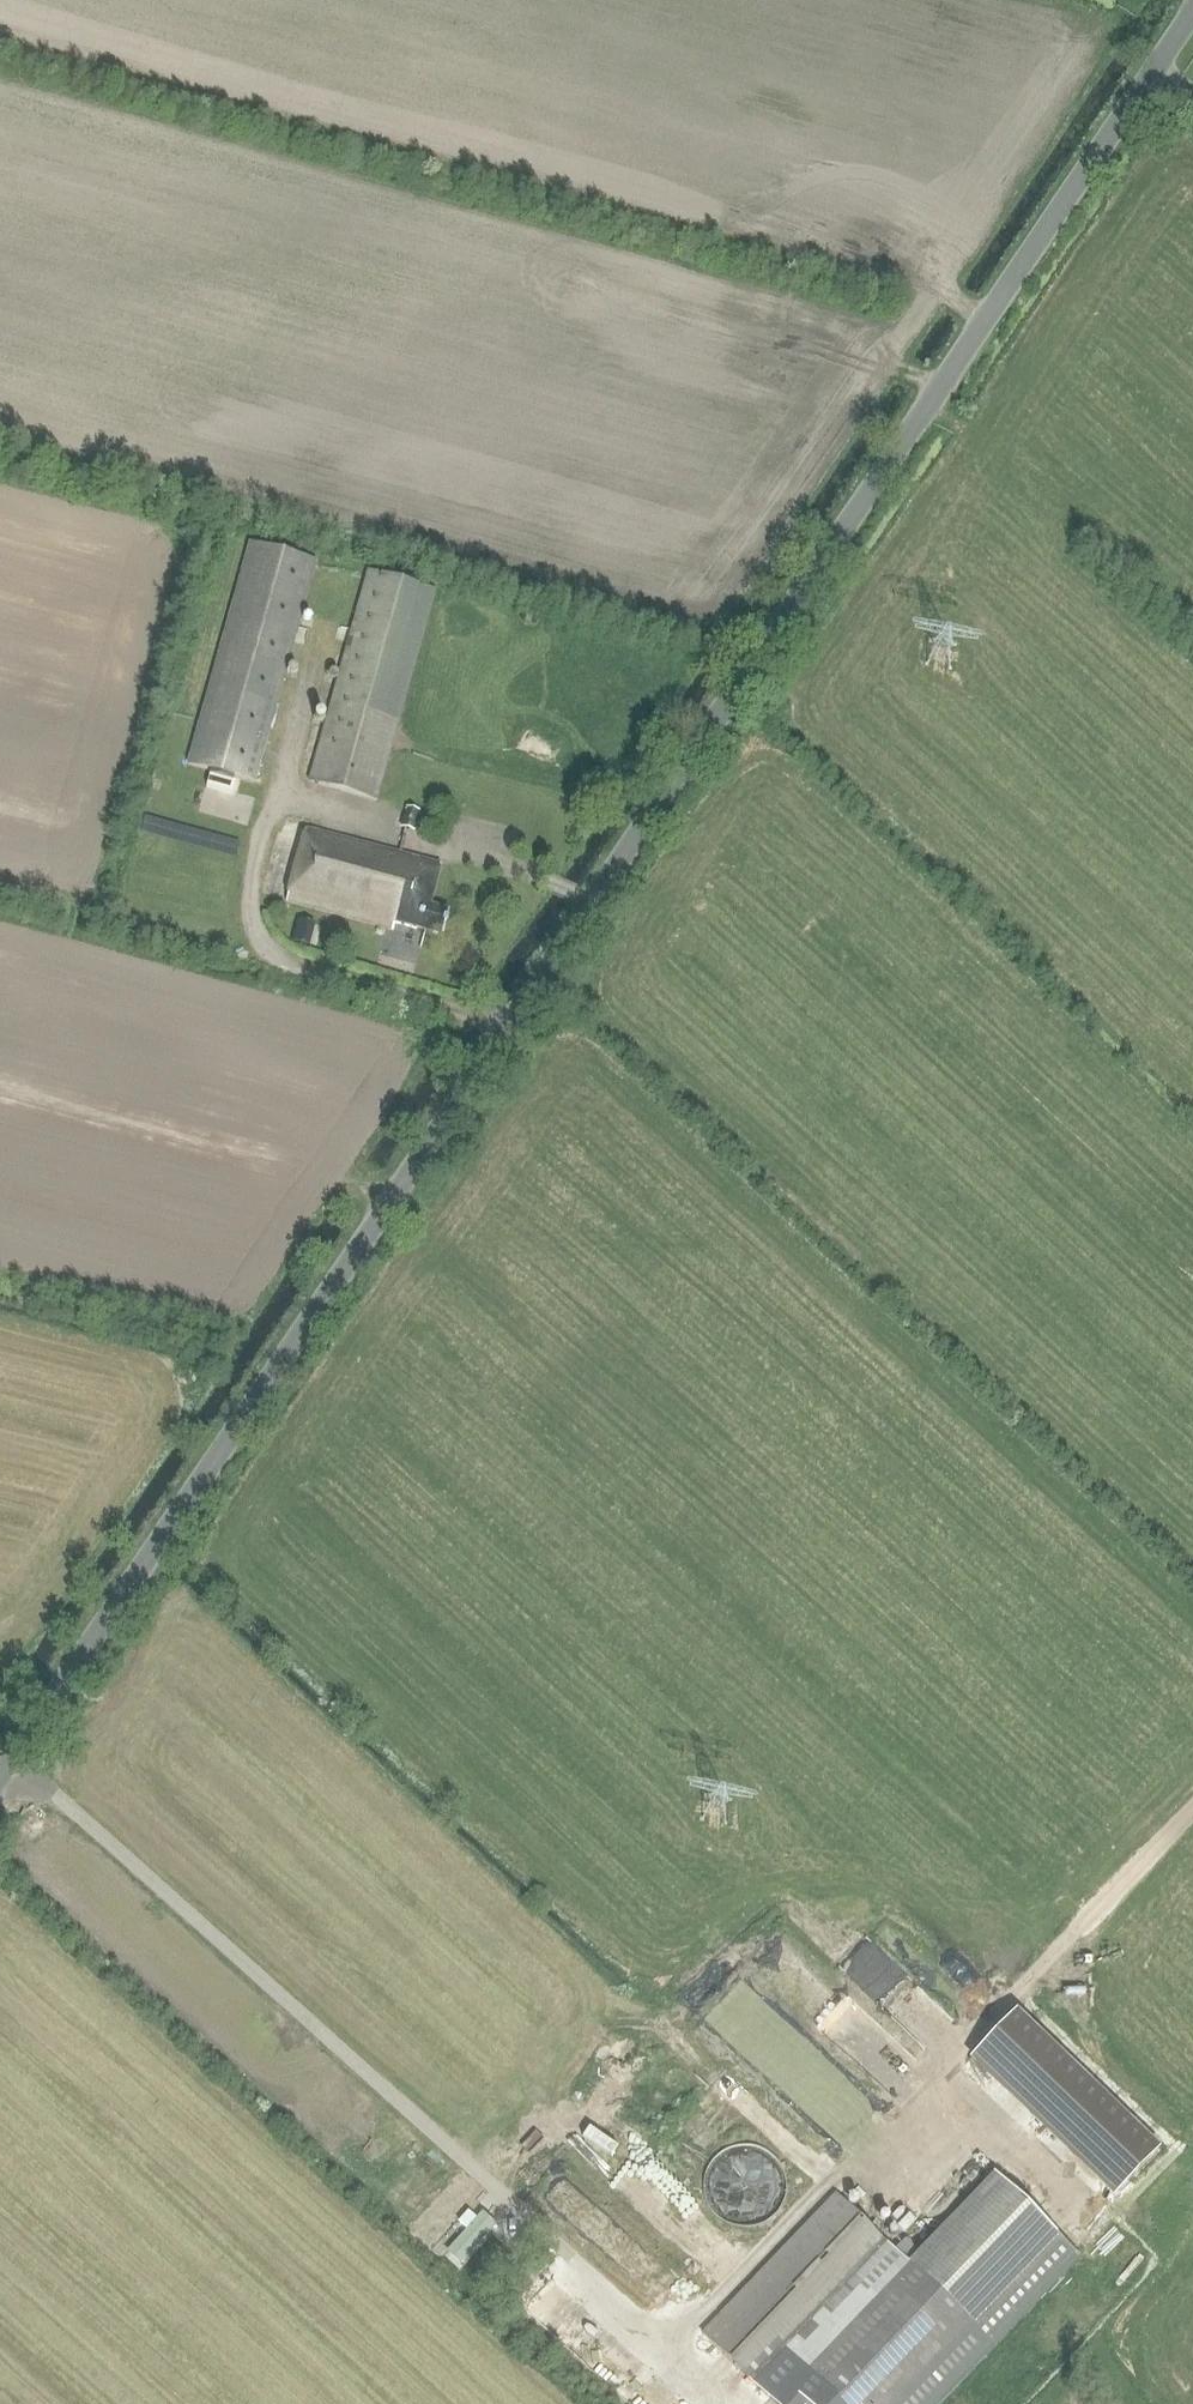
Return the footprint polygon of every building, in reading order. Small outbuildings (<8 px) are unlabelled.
[(310,562),(243,544),(184,766),(250,784),(310,562)] [(430,590),(362,571),(305,782),(373,800),(430,590)] [(418,812),(407,809),(402,826),(413,829),(418,812)] [(439,864),(302,829),(283,901),(391,929),(393,921),(443,934),(449,910),(428,905),(439,864)] [(689,2145),(674,2165),(689,2175),(704,2156),(689,2145)] [(777,2211),(781,2205),(783,2200),(785,2194),(785,2187),(785,2181),(784,2175),(782,2169),(779,2163),(775,2158),(770,2154),(765,2150),(759,2148),(753,2146),(747,2145),(741,2145),(735,2146),(729,2148),(723,2151),(718,2154),(713,2159),(710,2164),(707,2169),(704,2175),(703,2181),(703,2188),(704,2194),(705,2200),(708,2206),(712,2211),(716,2216),(721,2220),(726,2223),(732,2225),(738,2227),(744,2227),(751,2227),(757,2225),(763,2223),(768,2219),(773,2215),(777,2211)] [(1075,2253),(993,2174),(907,2263),(834,2194),(701,2333),(775,2403),(930,2403),(1075,2253)] [(457,2224),(465,2231),(476,2219),(468,2212),(457,2224)] [(918,2252),(904,2238),(893,2250),(907,2263),(918,2252)]
